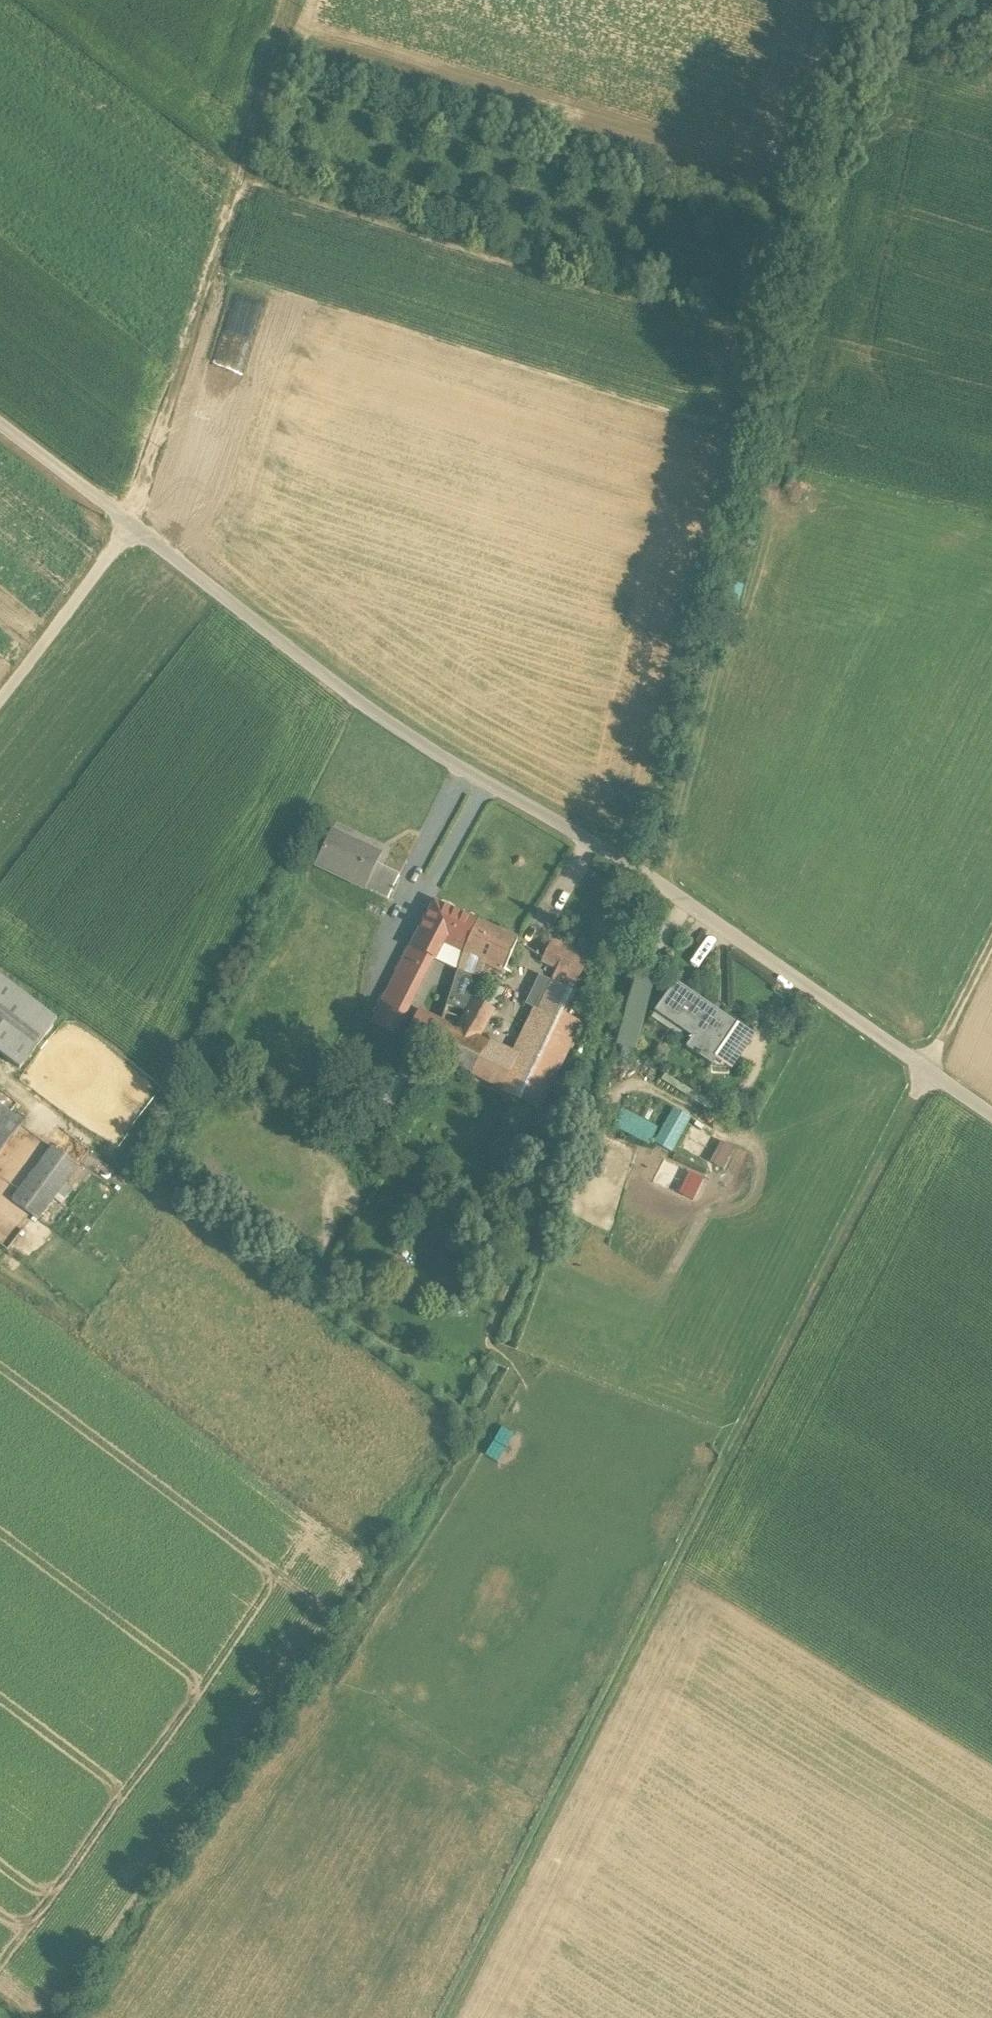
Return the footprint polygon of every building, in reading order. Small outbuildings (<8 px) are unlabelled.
[(380,856),(330,833),(315,865),(364,888),(376,865),(380,856)] [(399,876),(376,865),(364,888),(387,899),(391,891),(392,891),(393,890),(392,890),(399,876)] [(476,922),(433,902),(419,929),(441,940),(463,951),(476,922)] [(665,910),(654,902),(647,911),(659,919),(665,910)] [(517,941),(476,922),(463,951),(504,970),(517,941)] [(419,929),(411,943),(433,954),(441,940),(419,929)] [(581,950),(554,937),(544,960),(557,966),(578,976),(589,953),(582,949),(581,950)] [(411,943),(403,958),(379,1010),(400,1020),(407,1006),(433,954),(411,943)] [(578,976),(557,966),(552,982),(571,991),(578,976)] [(458,969),(449,998),(465,1002),(477,974),(458,969)] [(616,1044),(636,1049),(655,976),(634,971),(616,1044)] [(0,975),(0,1051),(20,1067),(56,1018),(0,975)] [(496,982),(484,1005),(492,1010),(504,986),(496,982)] [(734,1023),(674,982),(653,1012),(691,1038),(684,1047),(706,1062),(734,1023)] [(475,1001),(462,1028),(478,1037),(492,1010),(484,1005),(475,1001)] [(444,1028),(407,1006),(400,1020),(379,1010),(373,1022),(432,1052),(444,1028)] [(532,1007),(510,1049),(484,1040),(467,1076),(517,1099),(556,1019),(532,1007)] [(478,1037),(462,1028),(460,1032),(444,1028),(432,1052),(470,1069),(484,1040),(478,1037)] [(23,1121),(0,1104),(0,1153),(23,1121)] [(612,1127),(649,1144),(658,1125),(621,1108),(612,1127)] [(687,1123),(670,1113),(655,1141),(673,1152),(687,1123)] [(736,1149),(721,1141),(710,1163),(726,1170),(736,1149)] [(53,1145),(12,1199),(37,1218),(78,1164),(53,1145)]
